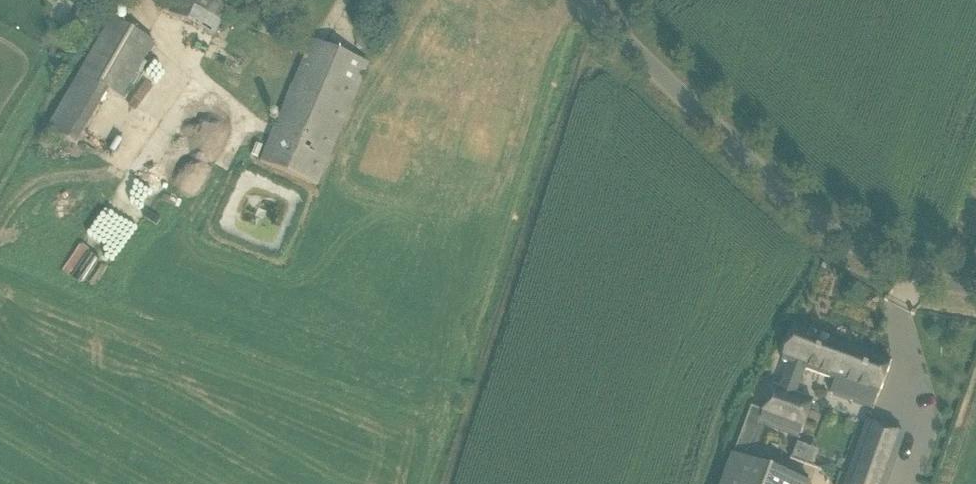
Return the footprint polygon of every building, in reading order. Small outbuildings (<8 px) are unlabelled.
[(162,12),(214,36),(231,0),(168,0),(162,12)] [(154,42),(112,17),(47,129),(77,147),(110,91),(122,98),(154,42)] [(369,65),(313,41),(310,40),(259,162),(318,186),(369,65)] [(722,483),(810,483),(753,463),(747,461),(762,419),(800,433),(812,401),(795,395),(805,369),(834,380),(878,396),(879,396),(891,362),(795,326),(782,361),(790,364),(780,390),(773,387),(764,412),(751,407),(734,456),(733,455),(722,483)] [(865,420),(841,483),(882,483),(901,433),(865,420)]
